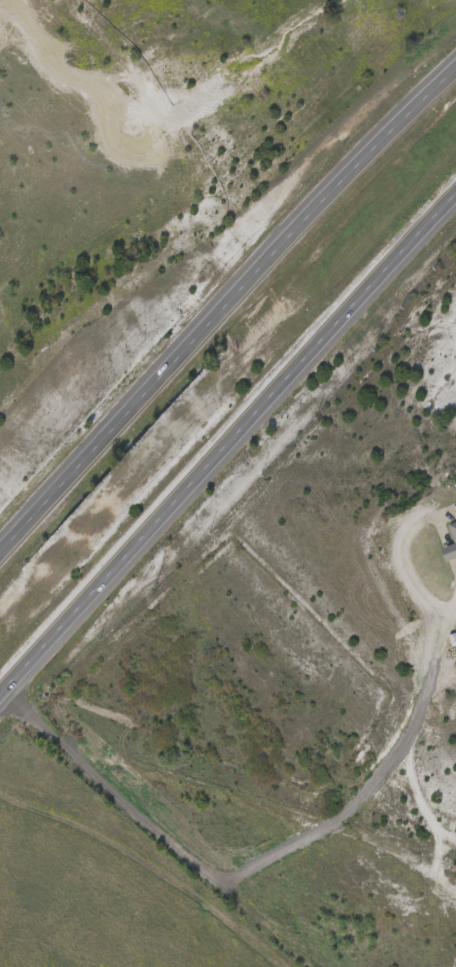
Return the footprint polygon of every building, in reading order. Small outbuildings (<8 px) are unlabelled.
[(447,522),(455,520),(455,556),(444,560),(440,546),(454,542),(447,522)]
